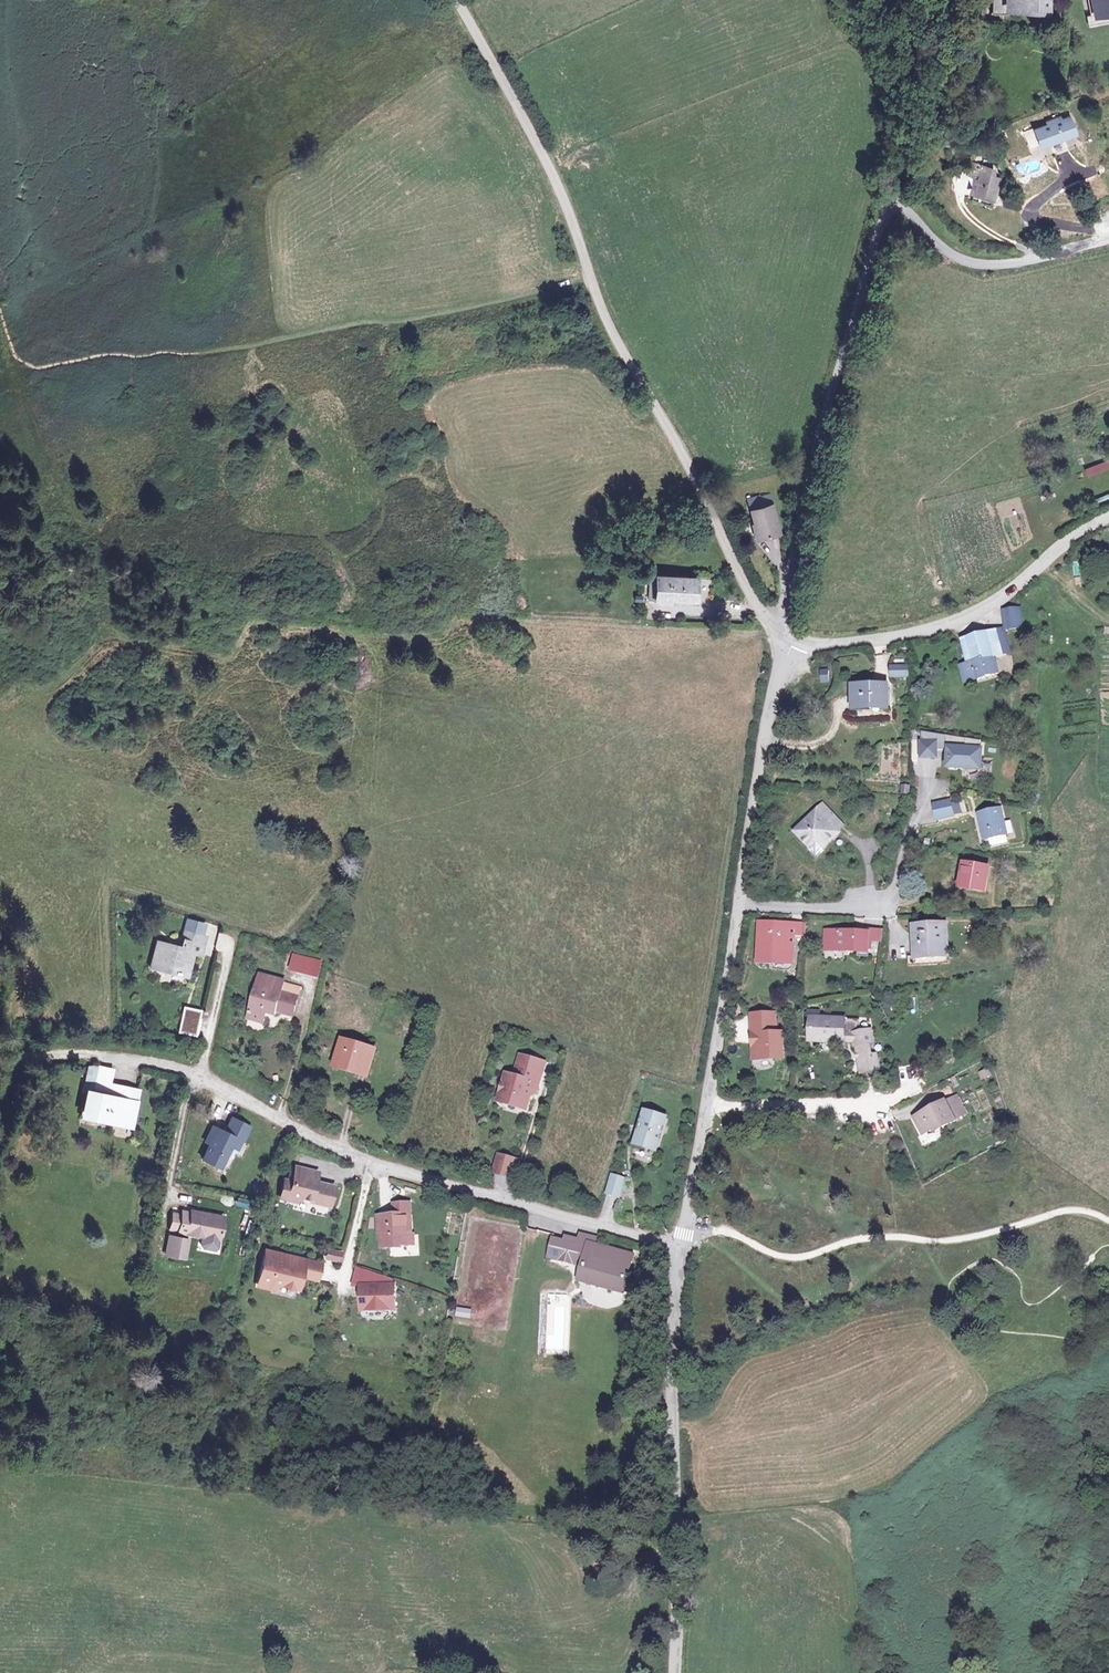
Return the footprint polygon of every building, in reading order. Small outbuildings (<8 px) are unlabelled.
[(1049,23),(1049,9),(1044,9),(1044,0),(991,0),(990,15),(986,15),(986,20),(1049,23)] [(1090,20),(1086,21),(1088,32),(1108,28),(1108,19),(1095,21),(1090,0),(1086,0),(1090,20)] [(1095,21),(1108,19),(1108,0),(1090,0),(1095,21)] [(1044,124),(1045,128),(1032,133),(1038,149),(1073,137),(1067,121),(1059,123),(1058,119),(1044,124)] [(934,162),(922,169),(927,176),(938,169),(934,162)] [(1024,163),(1025,173),(1039,172),(1039,162),(1024,163)] [(986,177),(988,170),(971,167),(968,179),(980,181),(981,176),(986,177)] [(980,181),(977,196),(992,200),(997,180),(992,179),(993,172),(988,170),(986,177),(981,176),(980,181)] [(992,200),(977,196),(975,203),(991,207),(992,200)] [(1084,471),(1085,476),(1108,467),(1108,461),(1084,471)] [(757,489),(746,493),(758,532),(778,526),(767,488),(758,491),(757,489)] [(659,576),(653,575),(652,589),(658,590),(657,598),(671,600),(671,597),(698,598),(699,577),(659,574),(659,576)] [(1019,609),(1002,611),(1004,628),(1021,626),(1019,609)] [(1001,629),(986,633),(992,659),(1008,656),(1001,629)] [(986,633),(961,639),(967,661),(957,664),(960,676),(966,675),(967,681),(996,673),(992,659),(986,633)] [(907,666),(890,667),(891,677),(907,676),(907,666)] [(887,685),(853,685),(853,707),(882,708),(882,695),(887,695),(887,685)] [(980,742),(922,731),(921,741),(936,742),(945,743),(945,749),(948,749),(947,767),(980,770),(981,751),(980,751),(980,742)] [(936,742),(921,741),(920,755),(935,757),(936,742)] [(951,815),(949,800),(934,803),(936,818),(951,815)] [(832,817),(820,805),(798,827),(803,833),(797,839),(808,849),(814,844),(820,850),(836,834),(825,824),(832,817)] [(1001,809),(978,813),(982,839),(994,837),(1005,836),(1001,809)] [(825,824),(836,834),(843,828),(832,817),(825,824)] [(798,827),(791,834),(797,839),(803,833),(798,827)] [(1005,836),(994,837),(995,845),(1007,843),(1005,836)] [(814,844),(808,849),(805,853),(813,860),(822,852),(820,850),(814,844)] [(985,870),(965,866),(961,886),(981,890),(985,870)] [(187,919),(185,930),(201,933),(204,921),(187,919)] [(787,926),(755,927),(755,958),(788,958),(787,942),(787,926)] [(796,926),(787,926),(787,942),(797,942),(796,926)] [(944,928),(917,929),(916,957),(943,957),(944,928)] [(201,933),(185,930),(182,949),(158,945),(155,967),(188,973),(192,954),(204,955),(206,934),(201,933)] [(861,932),(819,932),(819,949),(853,950),(861,949),(861,932)] [(309,956),(295,952),(292,966),(305,969),(309,956)] [(322,960),(309,956),(305,969),(318,973),(322,960)] [(944,965),(943,957),(916,957),(908,957),(908,966),(944,965)] [(276,1008),(293,1012),(298,996),(280,991),(283,981),(260,975),(249,1015),(263,1018),(266,1008),(276,1011),(276,1008)] [(201,1009),(183,1006),(178,1032),(196,1035),(201,1009)] [(777,1011),(749,1012),(751,1061),(783,1060),(784,1031),(777,1031),(777,1011)] [(844,1022),(808,1019),(807,1045),(820,1046),(830,1047),(842,1048),(842,1043),(853,1043),(860,1076),(878,1072),(874,1056),(869,1057),(867,1047),(872,1045),(869,1033),(860,1035),(851,1035),(843,1034),(844,1022)] [(735,1039),(729,1038),(725,1052),(731,1053),(735,1039)] [(376,1048),(345,1040),(337,1063),(369,1072),(376,1048)] [(830,1055),(830,1047),(820,1046),(820,1055),(830,1055)] [(541,1058),(517,1052),(511,1074),(504,1072),(496,1098),(522,1105),(527,1088),(533,1090),(541,1058)] [(110,1063),(93,1064),(88,1090),(137,1101),(140,1088),(106,1080),(110,1063)] [(80,1088),(88,1090),(93,1064),(82,1065),(78,1087),(80,1088)] [(88,1090),(80,1088),(74,1114),(83,1116),(88,1090)] [(137,1101),(88,1090),(83,1116),(131,1127),(137,1101)] [(956,1095),(944,1101),(955,1121),(966,1115),(956,1095)] [(944,1101),(912,1118),(921,1134),(940,1125),(942,1128),(955,1121),(944,1101)] [(666,1114),(645,1107),(635,1141),(656,1148),(666,1114)] [(233,1117),(228,1125),(248,1135),(252,1128),(233,1117)] [(248,1135),(228,1125),(224,1132),(218,1129),(210,1144),(202,1159),(221,1169),(236,1139),(244,1143),(248,1135)] [(210,1144),(218,1129),(212,1127),(204,1141),(210,1144)] [(309,1154),(298,1152),(296,1160),(307,1162),(309,1154)] [(512,1159),(495,1155),(490,1172),(508,1177),(512,1159)] [(312,1166),(294,1162),(291,1177),(283,1175),(279,1194),(294,1197),(300,1192),(311,1194),(310,1197),(328,1200),(331,1181),(314,1178),(310,1177),(312,1166)] [(611,1174),(609,1180),(623,1184),(625,1178),(611,1174)] [(623,1184),(609,1180),(606,1193),(619,1197),(623,1184)] [(243,1206),(245,1199),(235,1196),(233,1204),(243,1206)] [(393,1198),(394,1209),(410,1207),(409,1196),(393,1198)] [(394,1209),(378,1210),(383,1241),(403,1239),(403,1237),(408,1237),(407,1227),(412,1227),(410,1207),(394,1209)] [(225,1218),(183,1210),(182,1218),(179,1234),(220,1242),(225,1218)] [(179,1234),(182,1218),(172,1216),(169,1232),(179,1234)] [(600,1237),(578,1232),(576,1239),(563,1236),(562,1241),(550,1238),(546,1255),(570,1261),(572,1261),(580,1263),(578,1272),(624,1284),(632,1254),(598,1245),(600,1237)] [(189,1242),(170,1239),(167,1257),(186,1261),(189,1242)] [(338,1261),(341,1250),(324,1246),(322,1257),(338,1261)] [(263,1249),(261,1256),(279,1260),(280,1253),(263,1249)] [(279,1260),(261,1256),(256,1284),(271,1287),(278,1282),(295,1286),(298,1272),(301,1273),(304,1259),(280,1253),(279,1260)] [(317,1261),(304,1259),(301,1273),(314,1276),(317,1261)] [(371,1268),(359,1265),(356,1282),(365,1282),(369,1282),(371,1268)] [(395,1275),(371,1268),(369,1282),(365,1282),(366,1304),(396,1303),(395,1275)] [(624,1284),(578,1272),(576,1279),(622,1292),(624,1284)] [(469,1317),(471,1308),(456,1305),(454,1315),(469,1317)]
